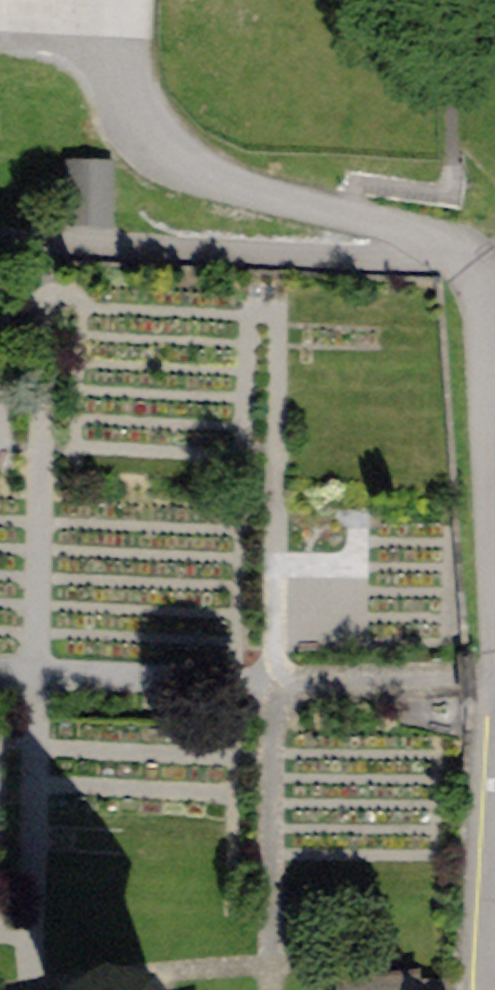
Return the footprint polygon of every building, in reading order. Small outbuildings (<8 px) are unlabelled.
[(71,212),(107,213),(108,169),(72,168),(71,212)] [(448,981),(401,984),(400,976),(338,981),(339,989),(449,989),(448,981)]
